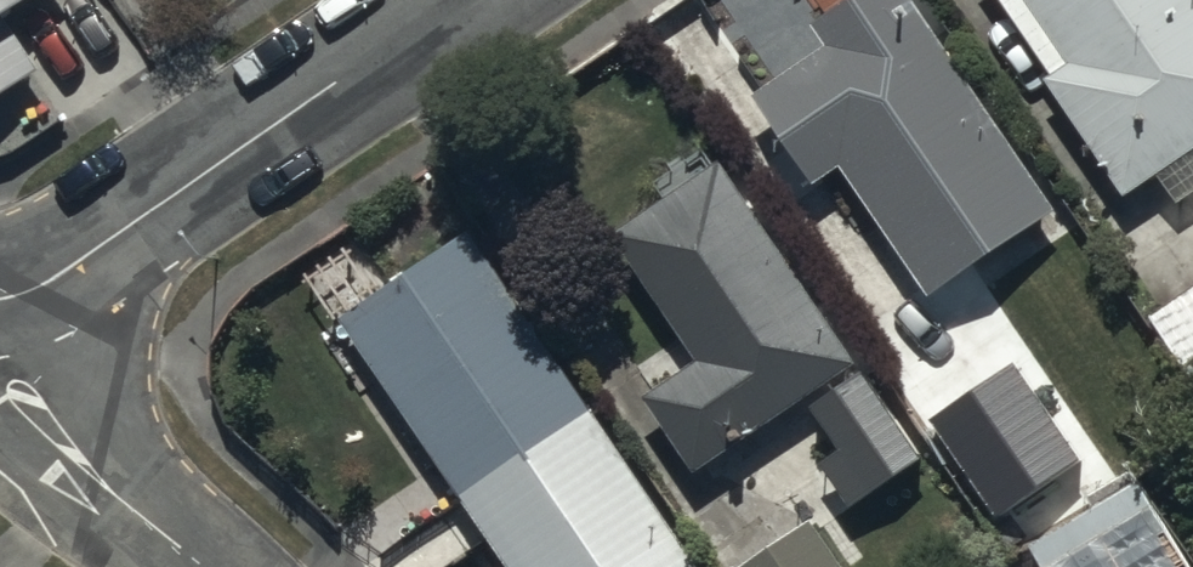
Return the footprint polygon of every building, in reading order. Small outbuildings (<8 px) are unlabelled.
[(45,64),(10,10),(26,0),(0,0),(0,94),(45,64)] [(935,293),(1056,216),(916,0),(827,0),(769,37),(784,60),(752,80),(814,178),(847,157),(935,293)] [(1125,188),(1192,144),(1192,0),(1004,0),(1125,188)] [(696,460),(804,390),(838,442),(822,453),(854,502),(924,457),(892,407),(858,356),(805,274),(723,148),(612,220),(694,345),(643,378),(696,460)] [(517,566),(692,566),(467,220),(344,299),(517,566)] [(1192,385),(1192,279),(1144,310),(1192,385)] [(909,381),(992,510),(1057,469),(973,340),(909,381)] [(1030,540),(1045,566),(1183,566),(1192,561),(1192,549),(1151,473),(1030,540)] [(734,566),(850,566),(810,506),(728,558),(734,566)]
